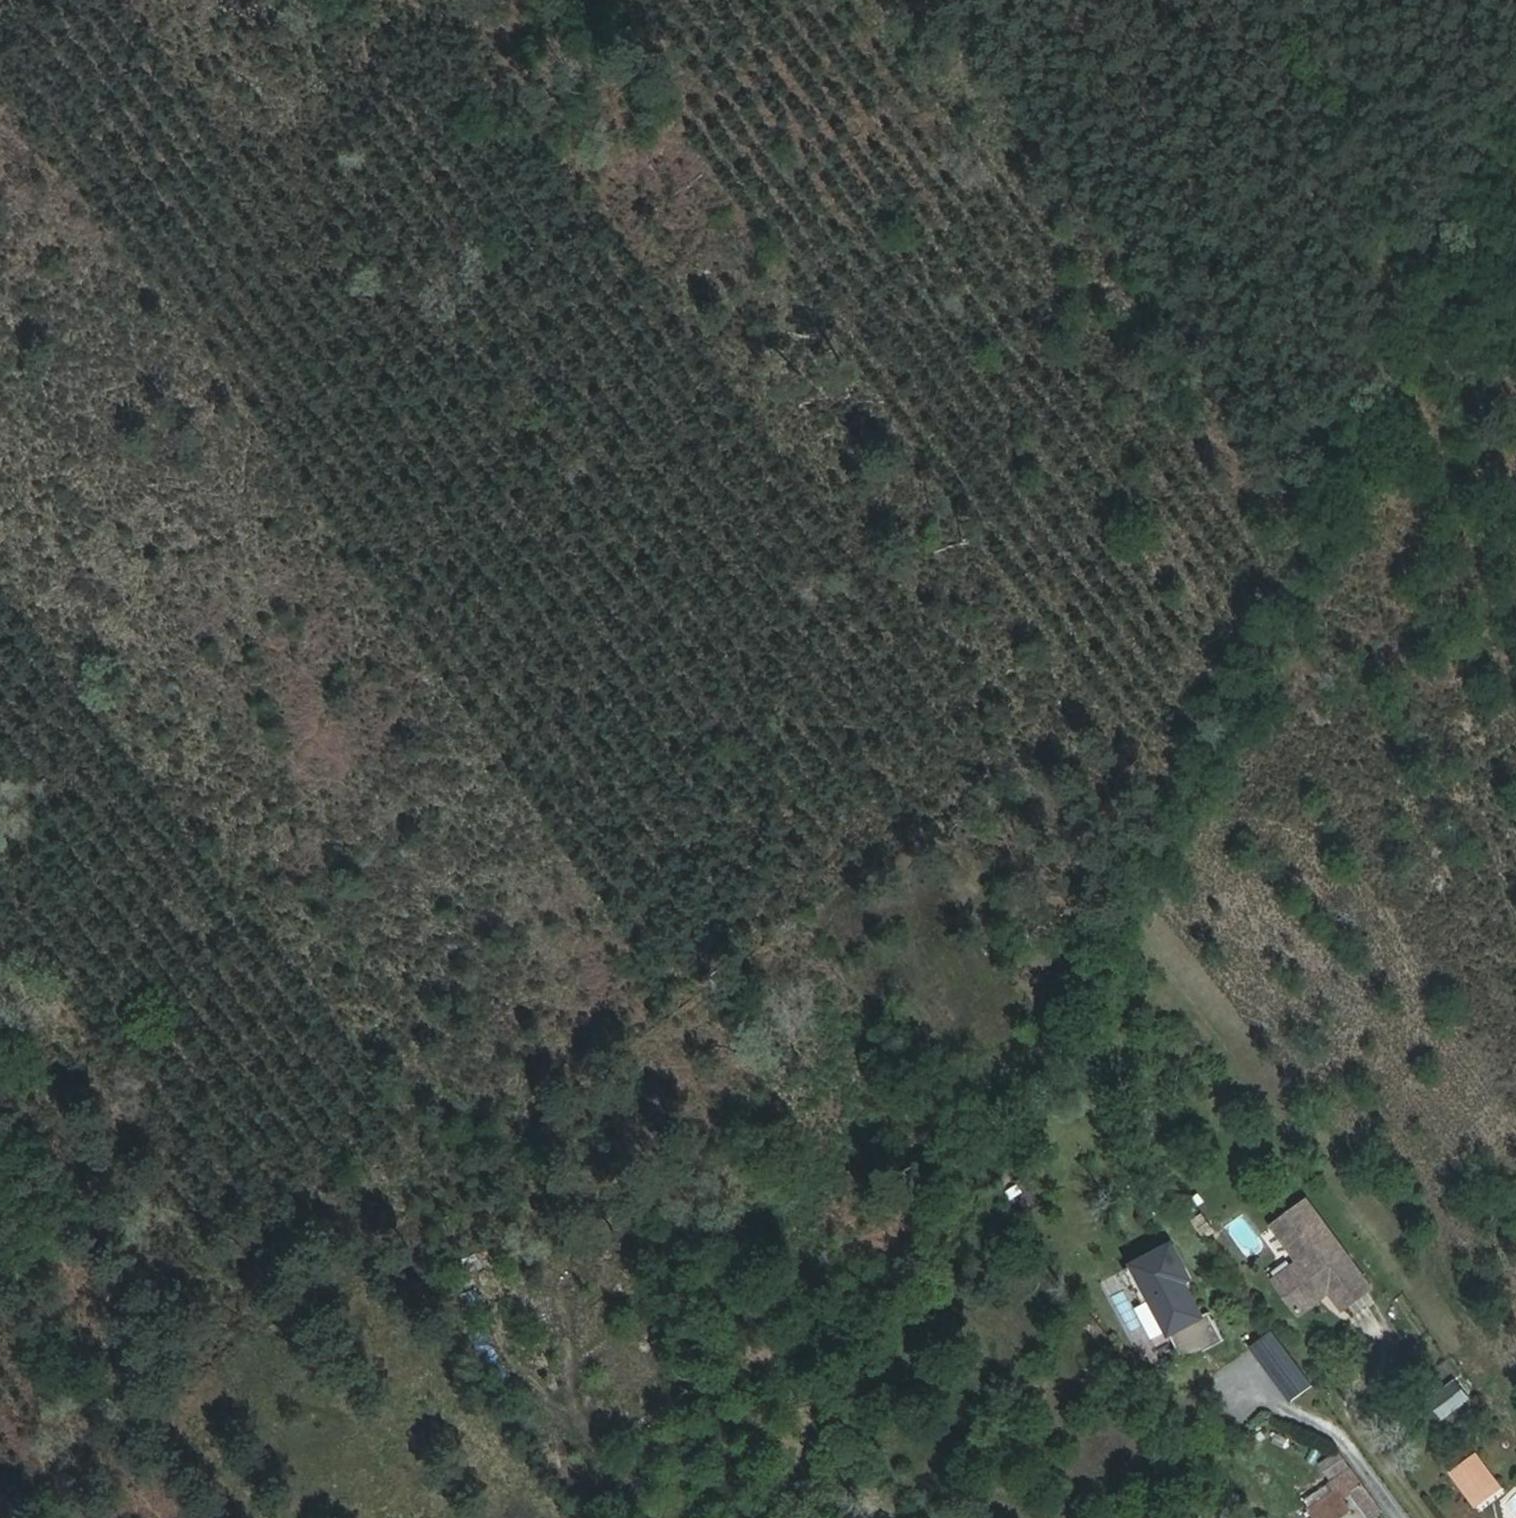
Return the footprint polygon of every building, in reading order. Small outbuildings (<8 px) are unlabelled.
[(1350,1311),(1377,1292),(1315,1205),(1282,1230),(1304,1261),(1279,1279),(1306,1315),(1337,1293),(1350,1311)] [(1197,1316),(1177,1282),(1183,1278),(1167,1251),(1163,1245),(1144,1256),(1149,1264),(1130,1275),(1180,1361),(1218,1339),(1203,1313),(1197,1316)] [(1130,1275),(1149,1264),(1144,1256),(1125,1266),(1130,1275)] [(1251,1357),(1288,1406),(1306,1392),(1270,1343),(1251,1357)] [(1428,1400),(1445,1419),(1472,1396),(1455,1377),(1428,1400)] [(1479,1508),(1503,1490),(1479,1458),(1454,1475),(1479,1508)]
